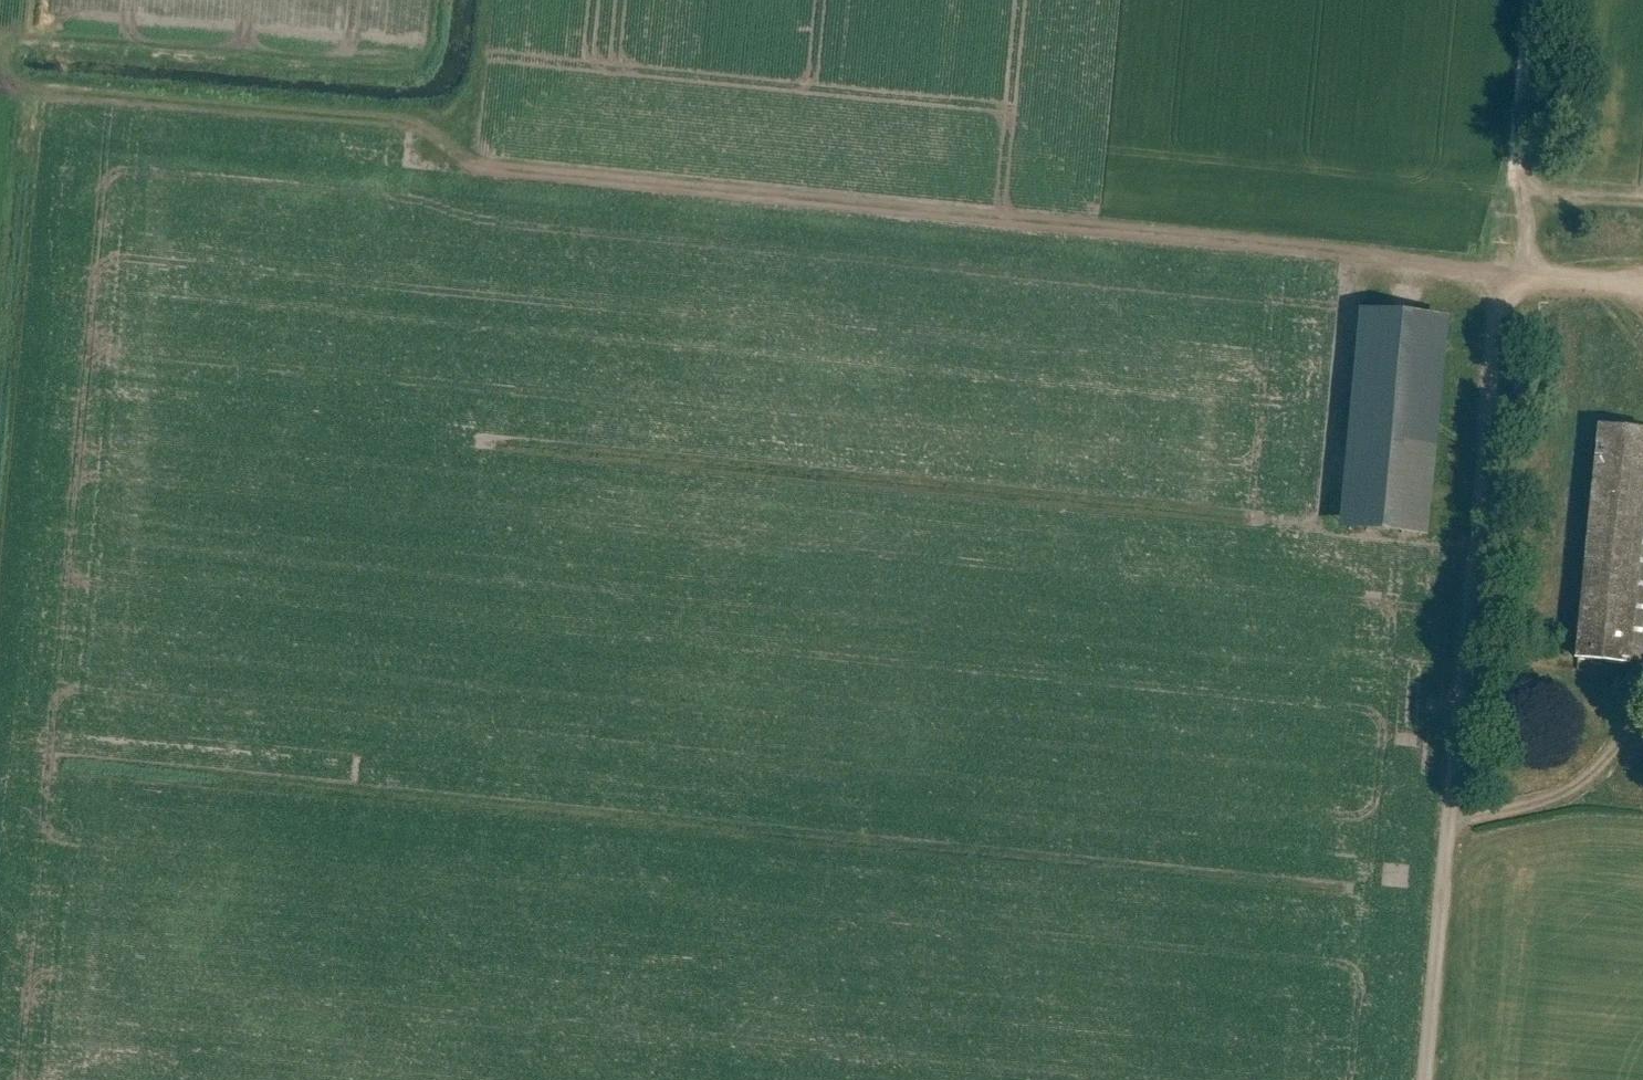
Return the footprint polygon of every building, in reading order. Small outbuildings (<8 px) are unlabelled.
[(1437,537),(1454,315),(1363,308),(1347,530),(1437,537)] [(1592,665),(1605,666),(1605,663),(1642,667),(1642,433),(1600,429),(1578,660),(1592,662),(1592,665)]
